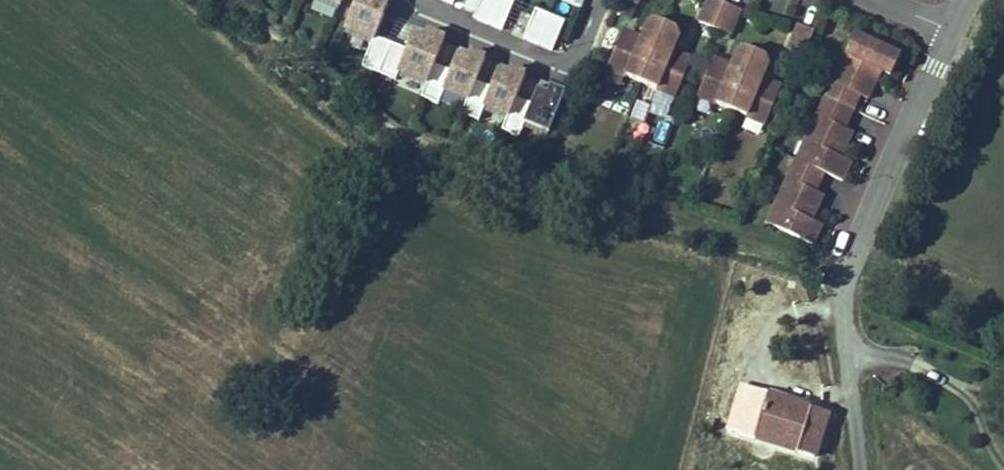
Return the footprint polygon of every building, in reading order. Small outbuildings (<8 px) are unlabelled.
[(399,0),(365,0),(360,14),(388,24),(378,51),(395,57),(406,27),(390,21),(399,0)] [(706,42),(686,34),(694,16),(689,7),(690,5),(677,0),(673,0),(672,1),(663,4),(656,22),(637,15),(624,48),(626,49),(641,54),(676,68),(691,74),(693,74),(706,42)] [(730,41),(741,13),(707,0),(696,28),(730,41)] [(751,0),(715,0),(746,12),(751,0)] [(831,7),(814,1),(804,26),(820,32),(831,7)] [(438,23),(442,14),(431,10),(428,19),(438,23)] [(862,104),(876,71),(884,74),(894,54),(886,50),(889,42),(897,46),(907,50),(916,31),(904,25),(904,24),(893,19),(892,20),(870,10),(857,39),(865,43),(857,61),(849,58),(823,118),(831,121),(822,140),(814,137),(795,181),(803,185),(795,204),(833,221),(841,201),(825,194),(828,186),(834,188),(842,171),(834,167),(842,149),(861,157),(869,137),(859,133),(853,130),(857,122),(862,124),(870,107),(862,104)] [(422,34),(406,27),(395,57),(412,64),(414,56),(442,67),(450,47),(460,21),(442,14),(438,23),(428,19),(422,34)] [(796,68),(777,60),(784,42),(780,33),(780,31),(763,25),(762,27),(754,31),(747,48),(727,41),(715,74),(717,75),(732,81),(766,94),(781,100),(783,101),(796,68)] [(788,57),(806,61),(812,33),(794,29),(788,57)] [(482,42),(485,34),(475,30),(472,38),(482,42)] [(466,54),(450,47),(442,67),(437,80),(454,87),(460,73),(484,82),(491,64),(500,40),(485,34),(482,42),(472,38),(466,54)] [(857,61),(865,43),(857,39),(849,58),(857,61)] [(894,54),(897,46),(889,42),(886,50),(894,54)] [(523,58),(526,50),(516,46),(513,54),(523,58)] [(637,65),(641,54),(626,49),(622,60),(637,65)] [(507,70),(491,64),(484,82),(479,96),(496,103),(501,89),(525,98),(532,79),(541,56),(526,50),(523,58),(513,54),(507,70)] [(563,73),(566,66),(556,62),(553,69),(563,73)] [(547,85),(532,79),(525,98),(519,112),(537,118),(542,104),(566,113),(582,72),(566,66),(563,73),(553,69),(547,85)] [(686,85),(691,74),(676,68),(671,79),(686,85)] [(968,73),(960,70),(953,86),(960,90),(968,73)] [(728,92),(732,81),(717,75),(713,86),(728,92)] [(777,111),(781,100),(766,94),(762,105),(777,111)] [(822,140),(831,121),(823,118),(814,137),(822,140)] [(859,133),(862,124),(857,122),(853,130),(859,133)] [(831,196),(834,188),(828,186),(825,194),(831,196)] [(844,390),(759,351),(739,395),(824,434),(844,390)]
